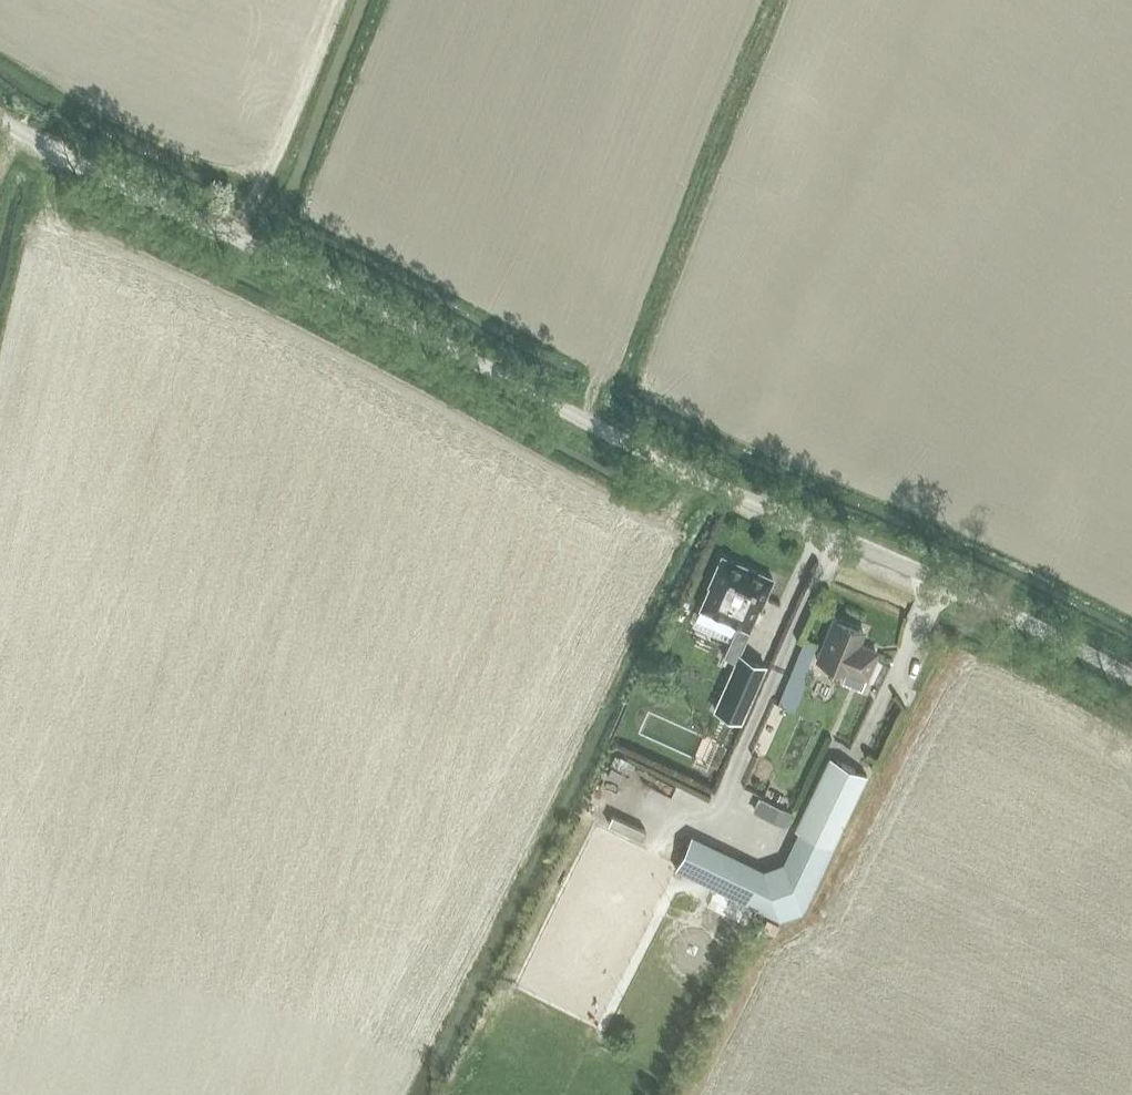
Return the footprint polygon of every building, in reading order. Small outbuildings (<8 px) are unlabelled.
[(738,625),(724,656),(736,662),(715,711),(741,722),(765,667),(739,655),(751,629),(749,628),(758,606),(760,607),(772,578),(722,556),(709,584),(710,585),(700,608),(738,625)] [(847,669),(866,676),(876,651),(858,644),(863,630),(834,618),(817,660),(846,672),(847,669)] [(796,705),(821,647),(808,641),(782,699),(796,705)] [(708,762),(717,742),(706,737),(697,757),(708,762)] [(795,829),(797,830),(783,861),(763,868),(691,834),(675,869),(780,919),(801,911),(832,847),(867,774),(830,757),(795,829)] [(791,812),(758,796),(751,811),(784,826),(791,812)]
